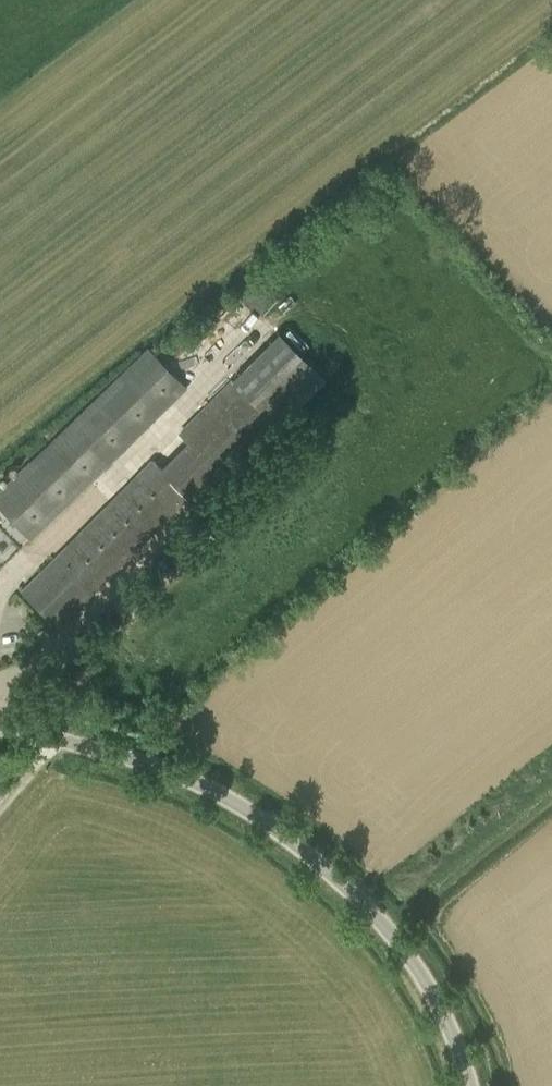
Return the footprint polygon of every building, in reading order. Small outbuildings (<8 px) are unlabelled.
[(52,558),(20,591),(58,627),(91,596),(188,499),(198,509),(280,427),(306,401),(326,381),(325,379),(278,332),(232,378),(178,433),(187,442),(161,468),(152,459),(143,467),(52,558)] [(30,540),(187,388),(180,381),(191,371),(167,345),(156,354),(148,346),(0,491),(0,510),(30,540)]
